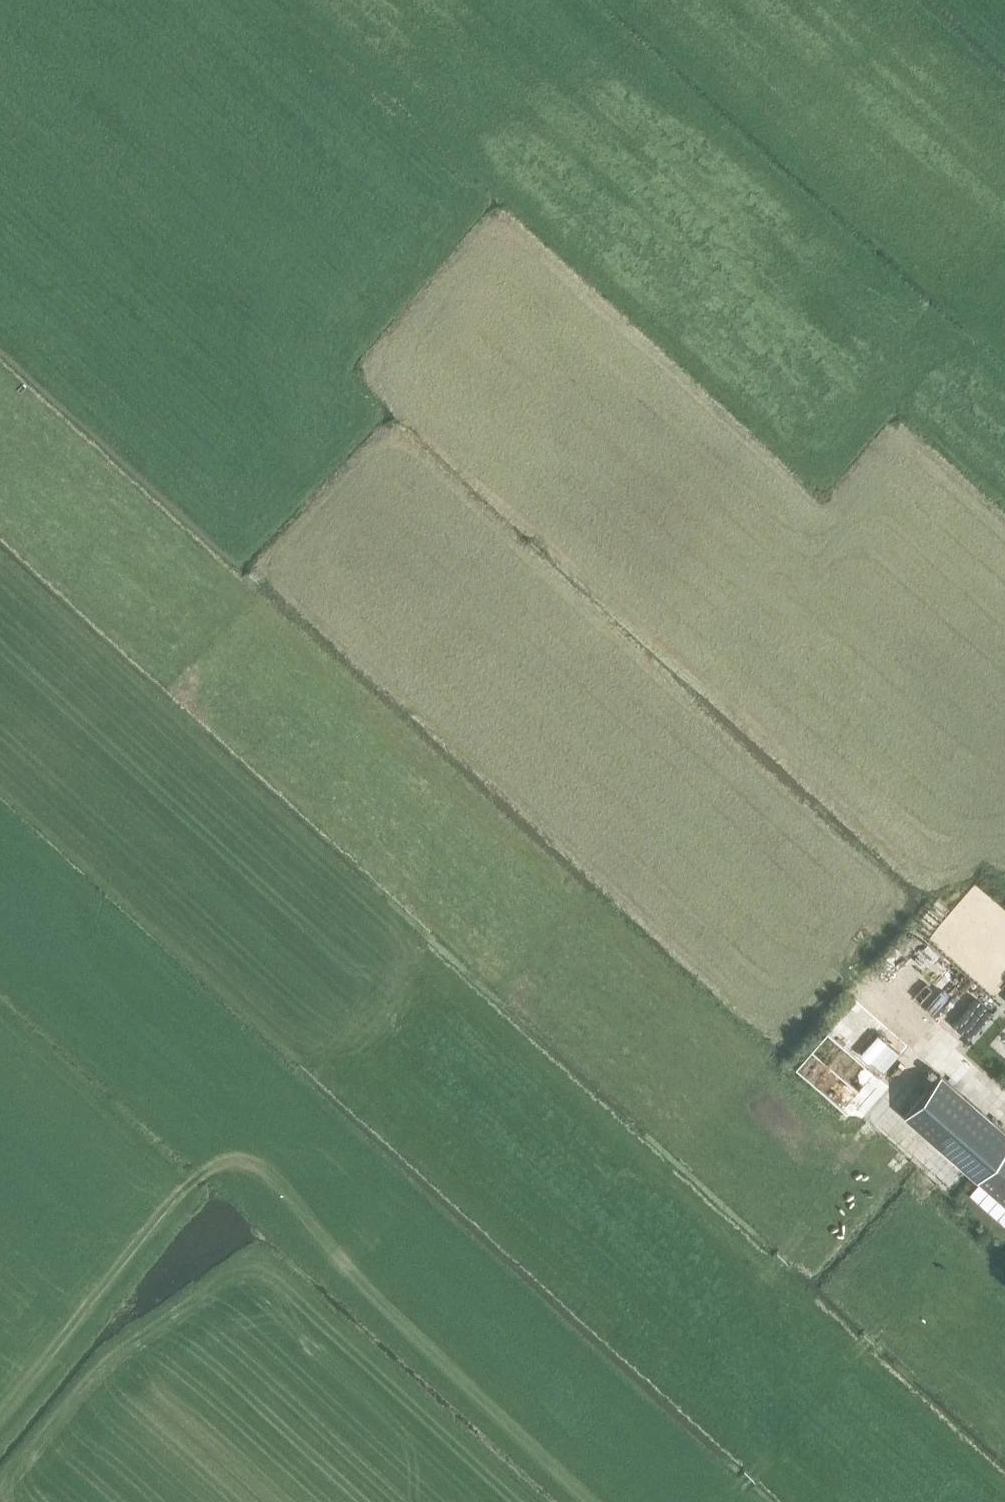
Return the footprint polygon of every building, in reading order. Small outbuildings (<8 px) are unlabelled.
[(1004,1202),(1004,1130),(942,1071),(906,1113),(1004,1202)]
